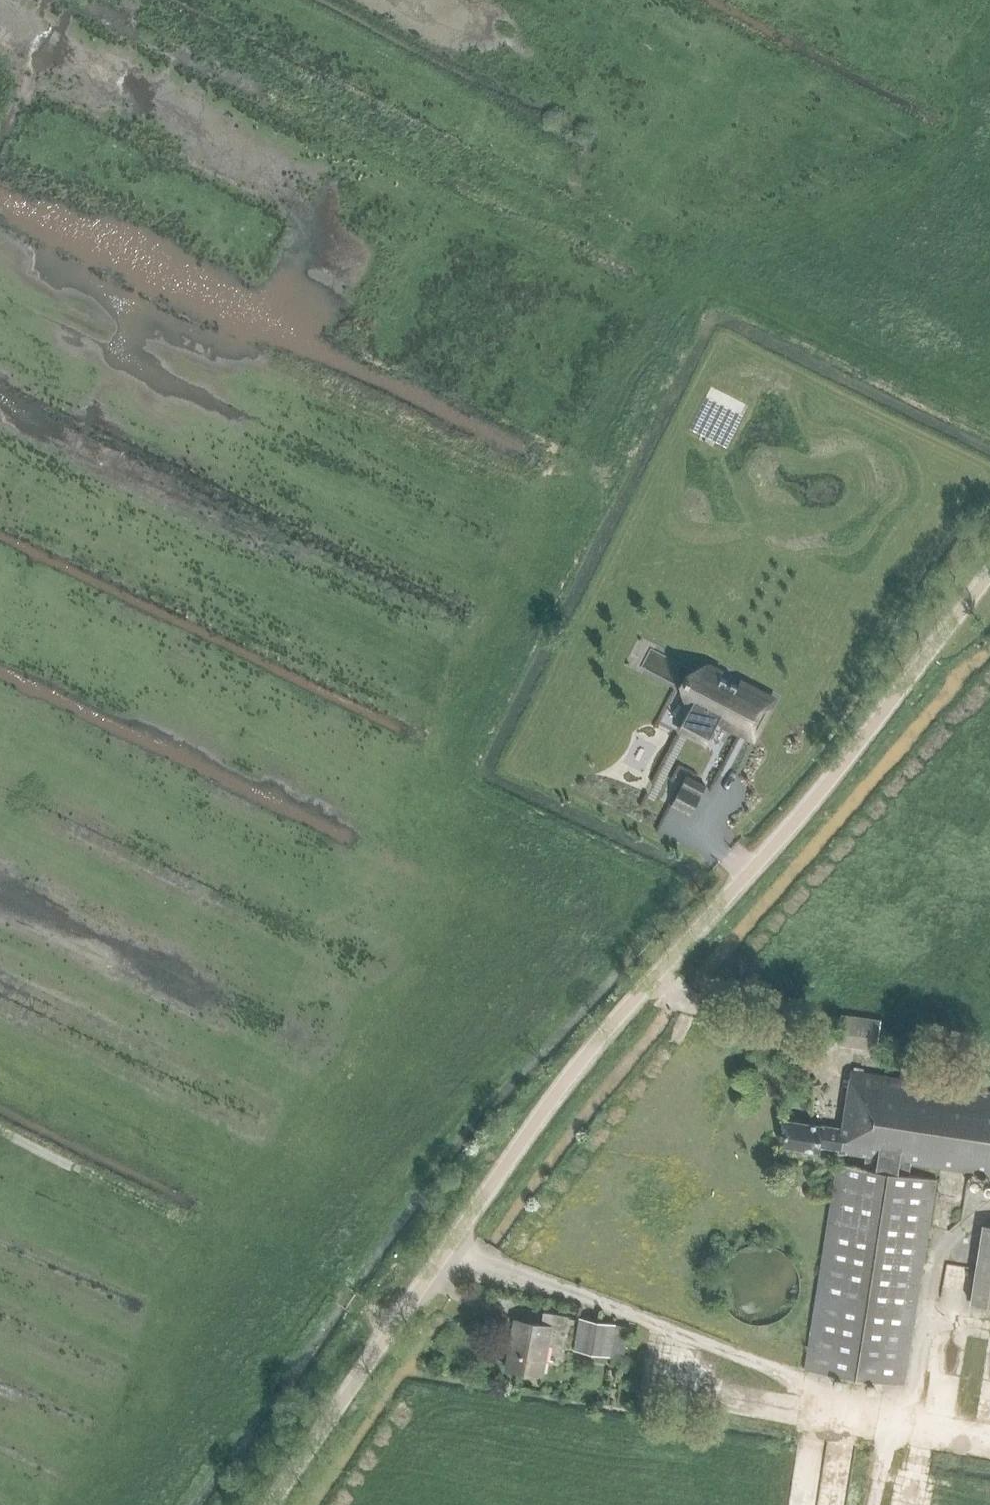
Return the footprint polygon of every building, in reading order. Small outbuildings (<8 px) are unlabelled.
[(696,672),(686,691),(693,695),(691,700),(692,701),(680,723),(708,737),(720,715),(751,731),(766,702),(735,686),(736,685),(720,676),(719,678),(706,671),(703,676),(696,672)] [(714,785),(695,776),(691,786),(709,795),(714,785)] [(838,1027),(836,1043),(876,1048),(877,1036),(880,1018),(840,1013),(838,1027)] [(837,1152),(865,1156),(863,1168),(836,1164),(804,1369),(903,1385),(935,1179),(908,1175),(910,1163),(989,1175),(989,1091),(850,1070),(841,1128),(786,1119),(782,1145),(817,1150),(818,1146),(838,1149),(837,1152)] [(983,1224),(971,1303),(989,1306),(989,1225),(983,1224)] [(562,1348),(568,1316),(543,1311),(540,1324),(514,1319),(505,1367),(542,1374),(547,1345),(562,1348)] [(614,1324),(578,1318),(573,1350),(609,1356),(614,1324)]
